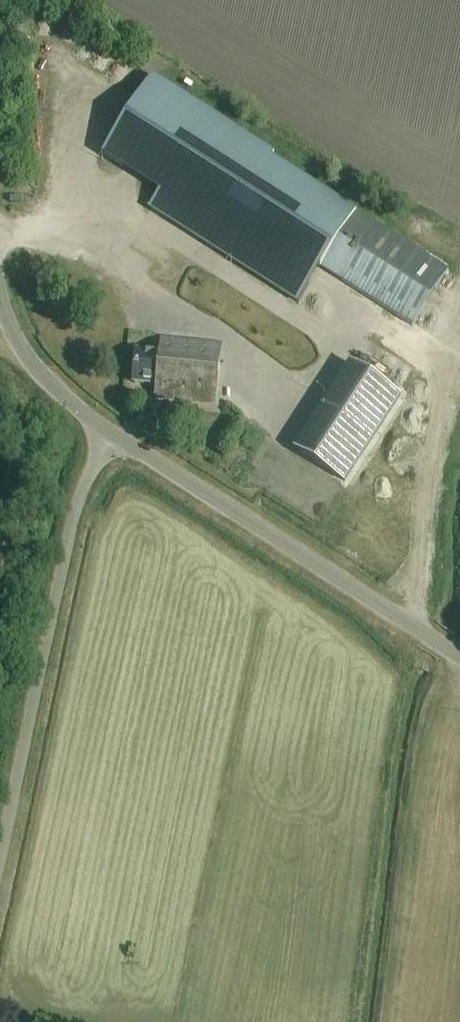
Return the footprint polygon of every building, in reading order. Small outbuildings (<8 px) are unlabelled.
[(273,154),(153,77),(103,156),(163,194),(152,211),(300,306),(323,271),(415,329),(451,273),(271,158),(273,154)] [(216,405),(222,346),(161,340),(159,354),(137,352),(133,384),(156,386),(155,399),(216,405)] [(400,394),(351,363),(296,451),(344,482),(400,394)]
